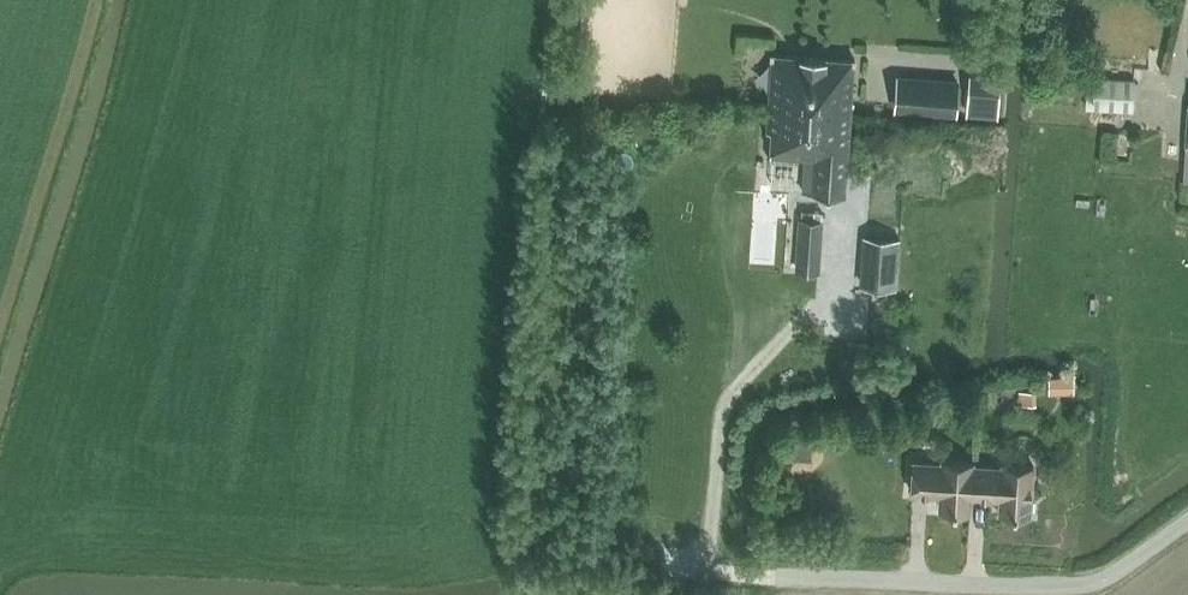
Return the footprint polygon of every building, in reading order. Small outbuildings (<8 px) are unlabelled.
[(845,194),(851,110),(855,62),(855,59),(773,53),(772,56),(773,56),(768,130),(772,130),(771,154),(816,158),(813,191),(803,190),(803,191),(845,194)] [(973,75),(970,113),(1001,116),(1004,78),(973,75)] [(1088,75),(1086,107),(1134,110),(1136,77),(1088,75)] [(956,113),(958,84),(898,79),(896,109),(956,113)] [(1099,147),(1125,149),(1127,126),(1101,124),(1099,147)] [(863,284),(897,287),(900,238),(866,236),(863,284)] [(843,353),(865,353),(866,336),(844,335),(843,353)] [(1074,372),(1064,372),(1064,391),(1074,391),(1074,372)] [(1016,402),(1035,401),(1034,384),(1016,385),(1016,402)] [(779,436),(779,458),(795,458),(796,436),(779,436)] [(1055,460),(1036,459),(1035,482),(1073,484),(1075,453),(1055,452),(1055,460)] [(940,494),(940,508),(971,510),(972,496),(971,495),(973,464),(974,462),(942,460),(942,462),(914,461),(912,492),(940,494)] [(971,495),(972,496),(1000,497),(1000,512),(1031,513),(1034,465),(1002,463),(1002,466),(973,464),(971,495)]
